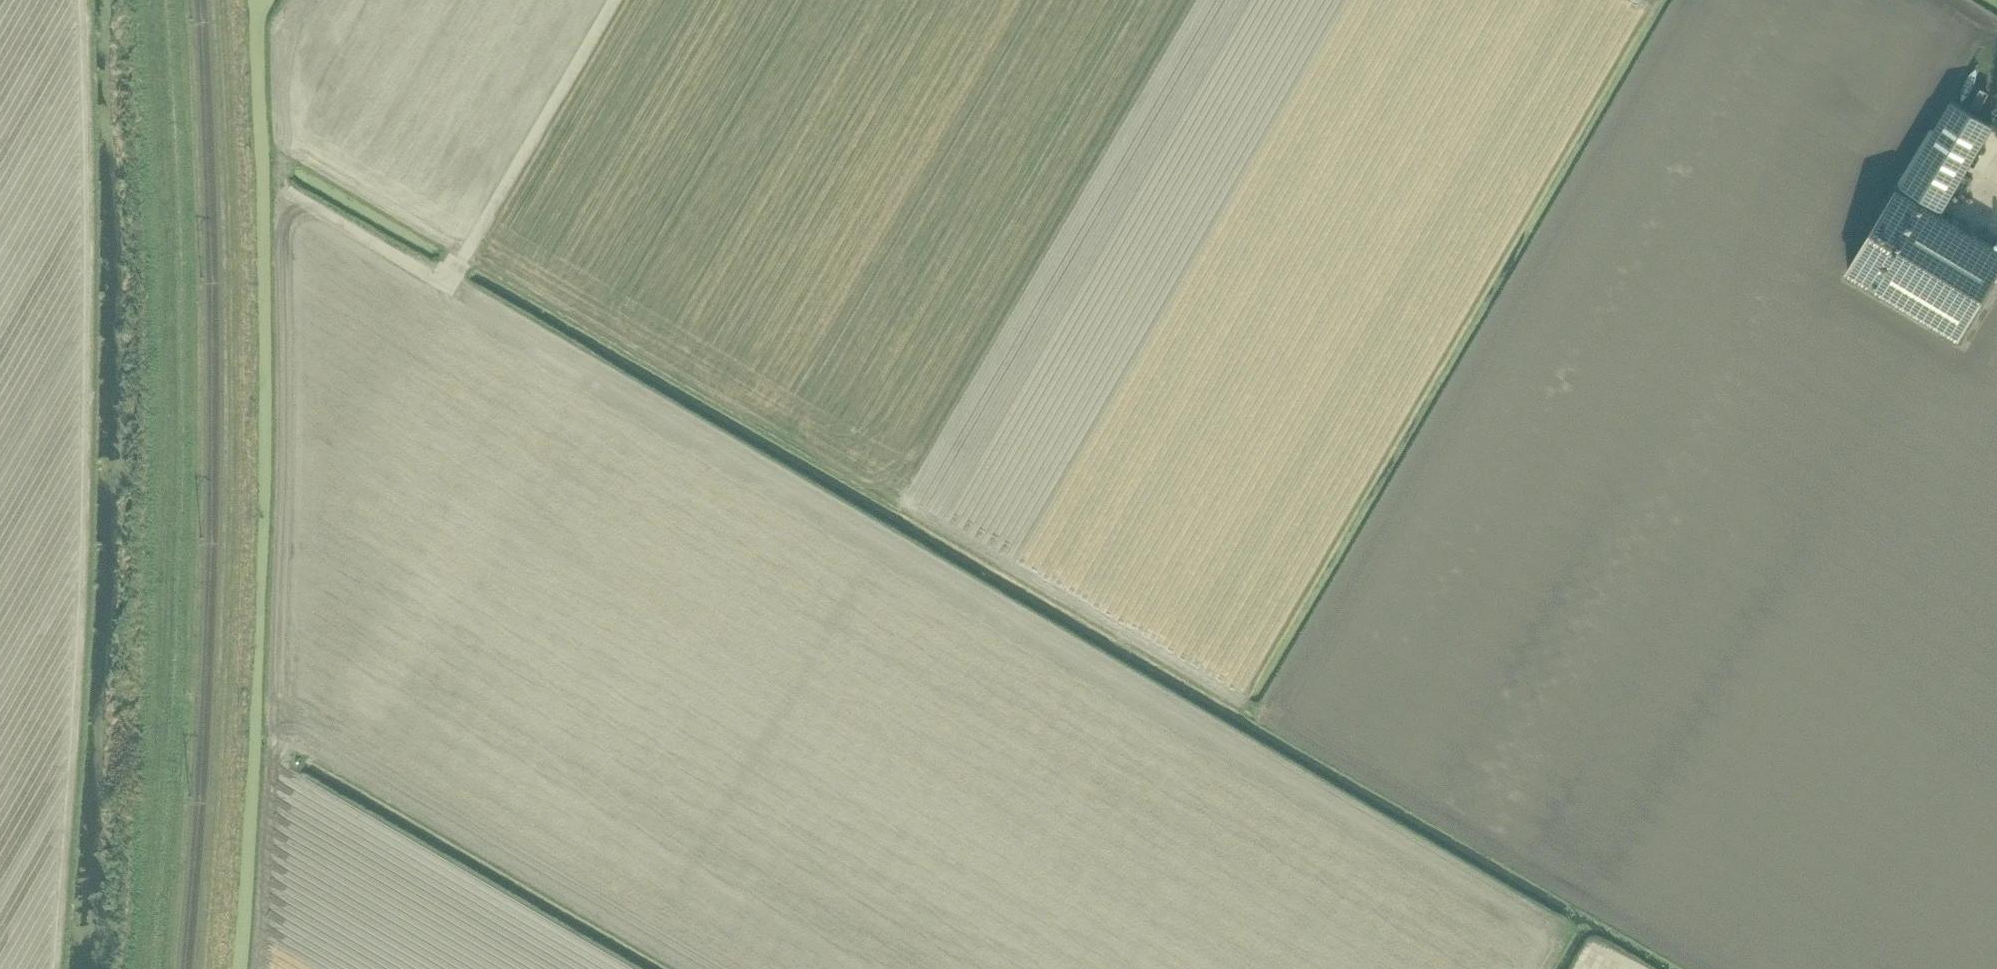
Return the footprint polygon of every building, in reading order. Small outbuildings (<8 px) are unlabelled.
[(1944,211),(1995,125),(1952,99),(1901,185),(1944,211)] [(1996,277),(1996,247),(1898,187),(1848,272),(1960,339),(1996,277)]
